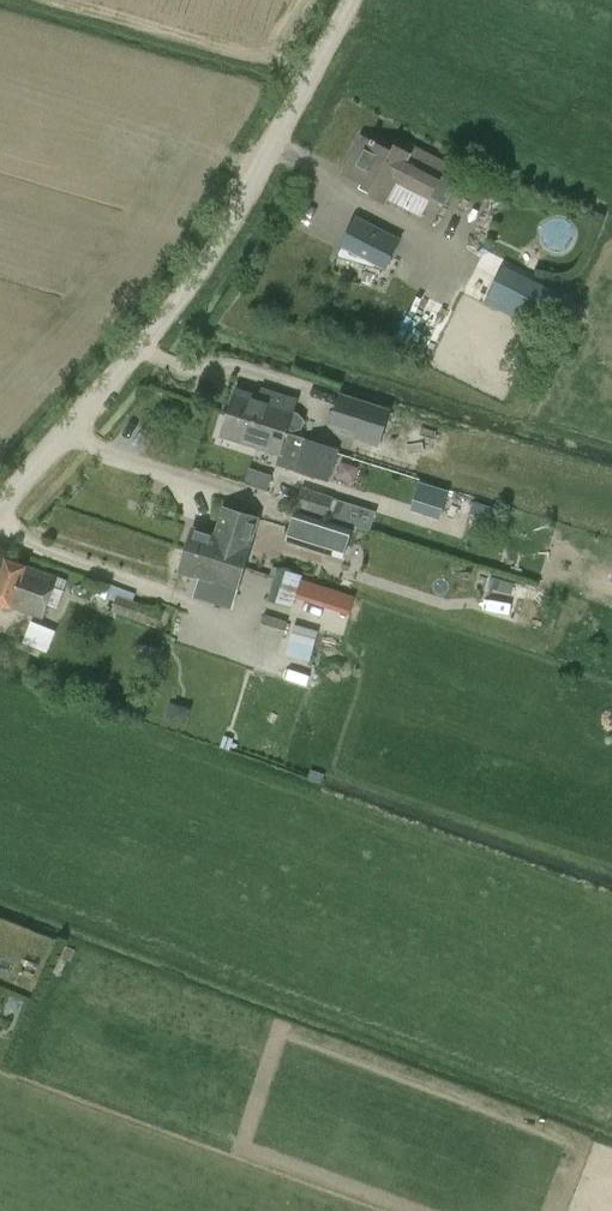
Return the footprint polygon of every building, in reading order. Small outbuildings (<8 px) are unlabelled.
[(421,216),(441,176),(439,175),(444,166),(409,148),(407,151),(395,145),(391,152),(360,137),(342,173),(372,188),(369,194),(387,203),(389,199),(421,216)] [(419,236),(391,219),(379,243),(407,259),(419,236)] [(488,297),(539,323),(554,292),(503,266),(488,297)] [(235,393),(228,415),(286,433),(287,429),(294,431),(302,429),(305,420),(298,413),(293,411),(295,404),(272,396),(269,404),(235,393)] [(379,447),(391,410),(340,393),(330,426),(356,434),(355,439),(379,447)] [(228,415),(221,436),(279,455),(301,462),(309,441),(286,433),(228,415)] [(336,452),(337,449),(320,442),(322,438),(311,434),(309,441),(301,462),(298,472),(328,481),(333,464),(350,469),(353,458),(336,452)] [(441,514),(448,493),(419,484),(412,506),(441,514)] [(326,518),(334,498),(302,488),(295,509),(326,518)] [(215,534),(192,527),(185,551),(242,569),(249,544),(247,543),(256,515),(223,507),(215,534)] [(320,541),(327,522),(294,512),(288,531),(285,541),(318,551),(320,541)] [(230,609),(242,569),(185,551),(178,573),(212,584),(207,601),(230,609)] [(48,603),(58,607),(64,590),(54,586),(57,579),(6,560),(0,576),(0,603),(12,608),(12,606),(43,618),(48,603)] [(291,608),(302,576),(277,567),(266,600),(291,608)] [(528,589),(510,584),(508,595),(525,600),(528,589)] [(162,613),(154,610),(155,609),(132,601),(135,593),(111,585),(108,593),(116,596),(111,611),(147,624),(157,628),(162,613)] [(287,621),(264,615),(258,633),(282,640),(287,621)] [(41,618),(30,642),(52,652),(63,628),(41,618)] [(297,624),(292,656),(319,660),(323,628),(297,624)] [(13,1044),(0,1040),(0,1063),(6,1065),(13,1044)]
